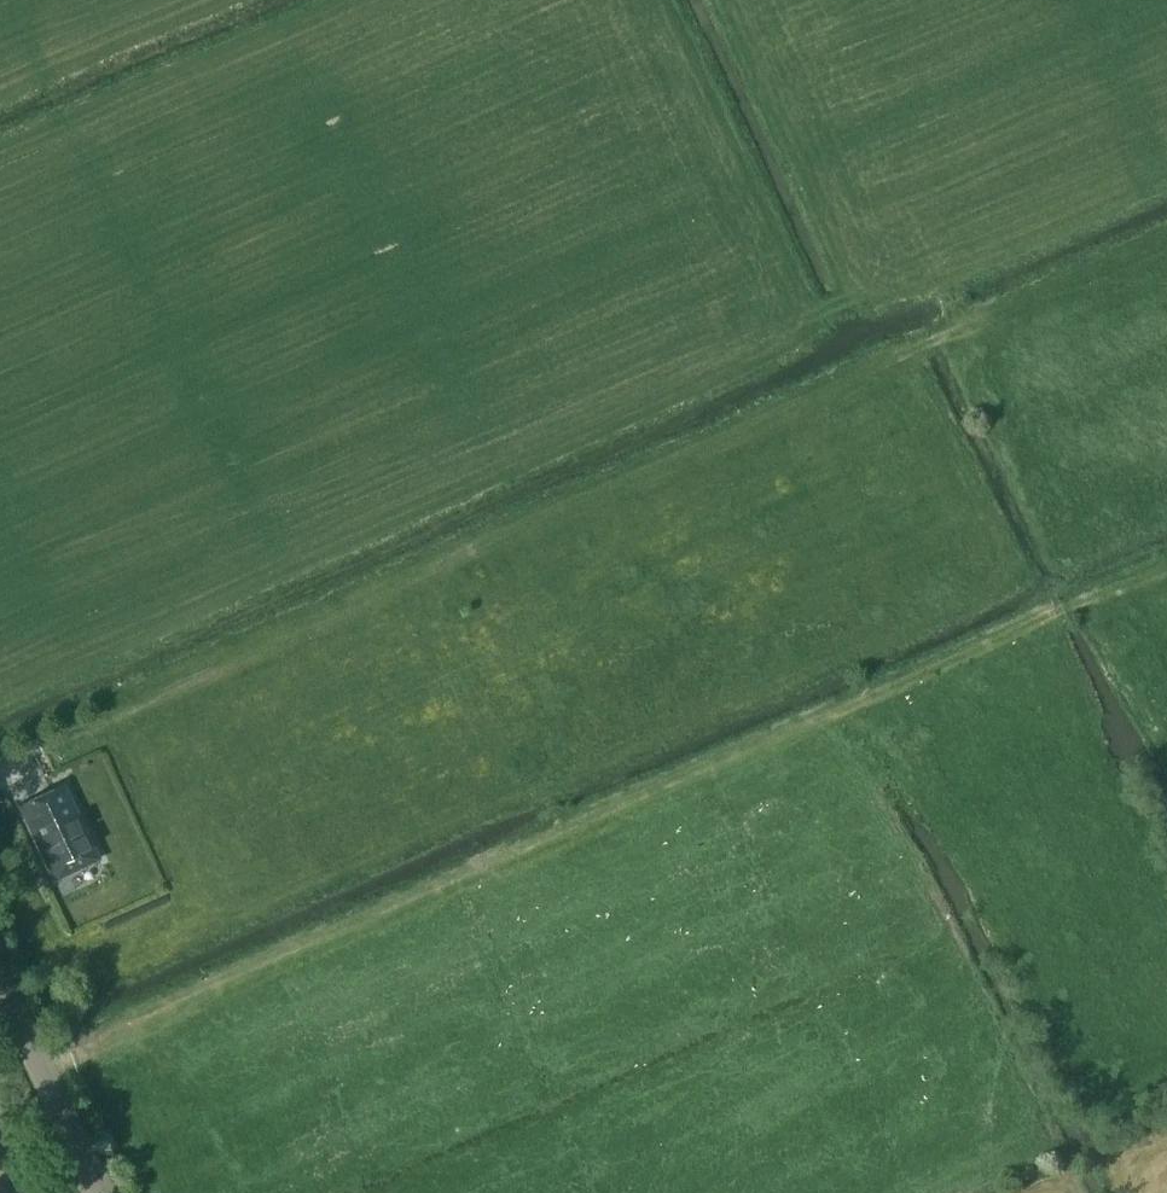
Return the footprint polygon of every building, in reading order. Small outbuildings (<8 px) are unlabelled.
[(54,878),(99,857),(63,782),(18,803),(54,878)]
